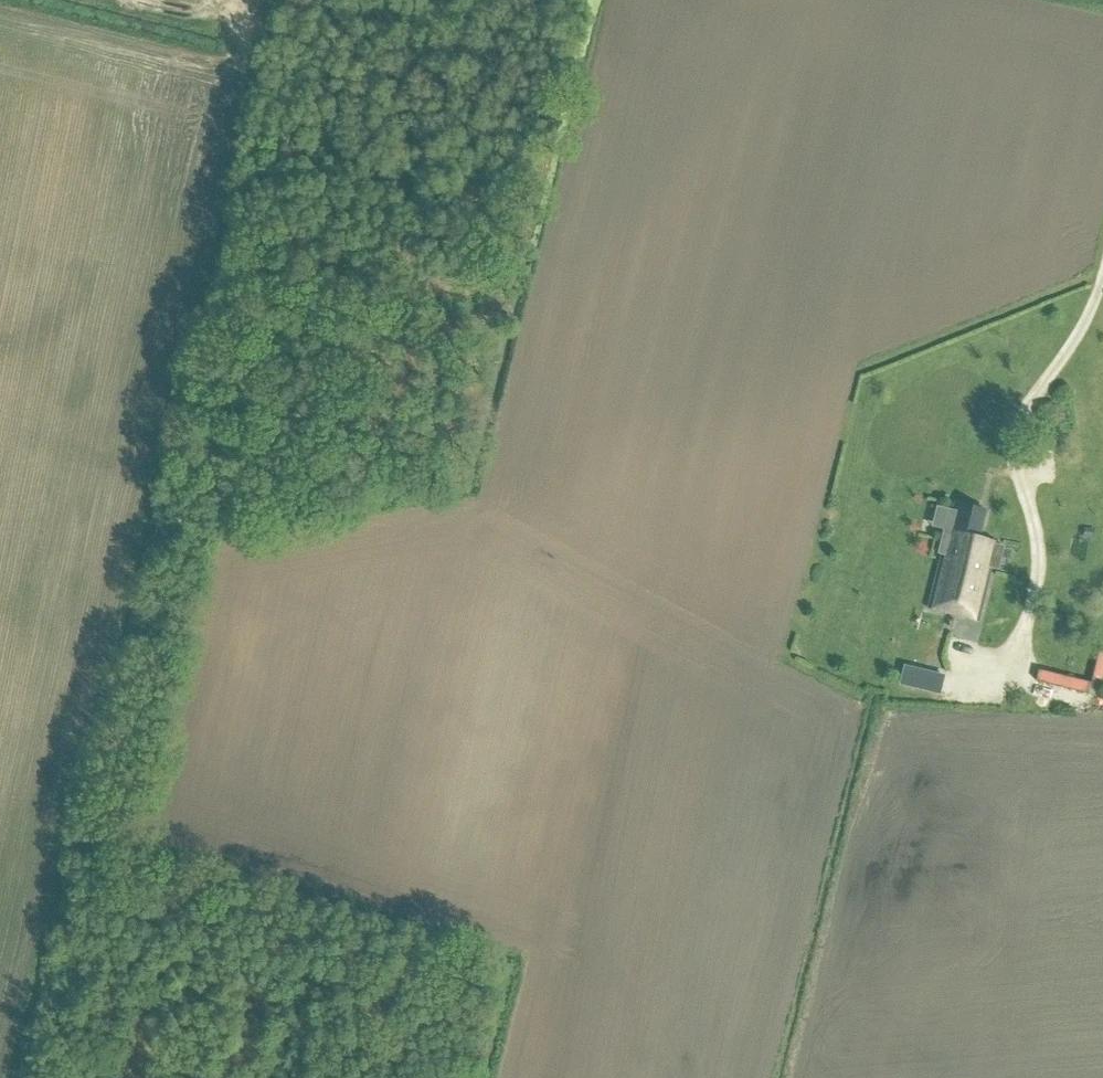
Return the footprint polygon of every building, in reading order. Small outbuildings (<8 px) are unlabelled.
[(931,612),(981,623),(999,544),(981,540),(986,514),(955,507),(950,528),(946,527),(943,542),(947,542),(931,612)]
